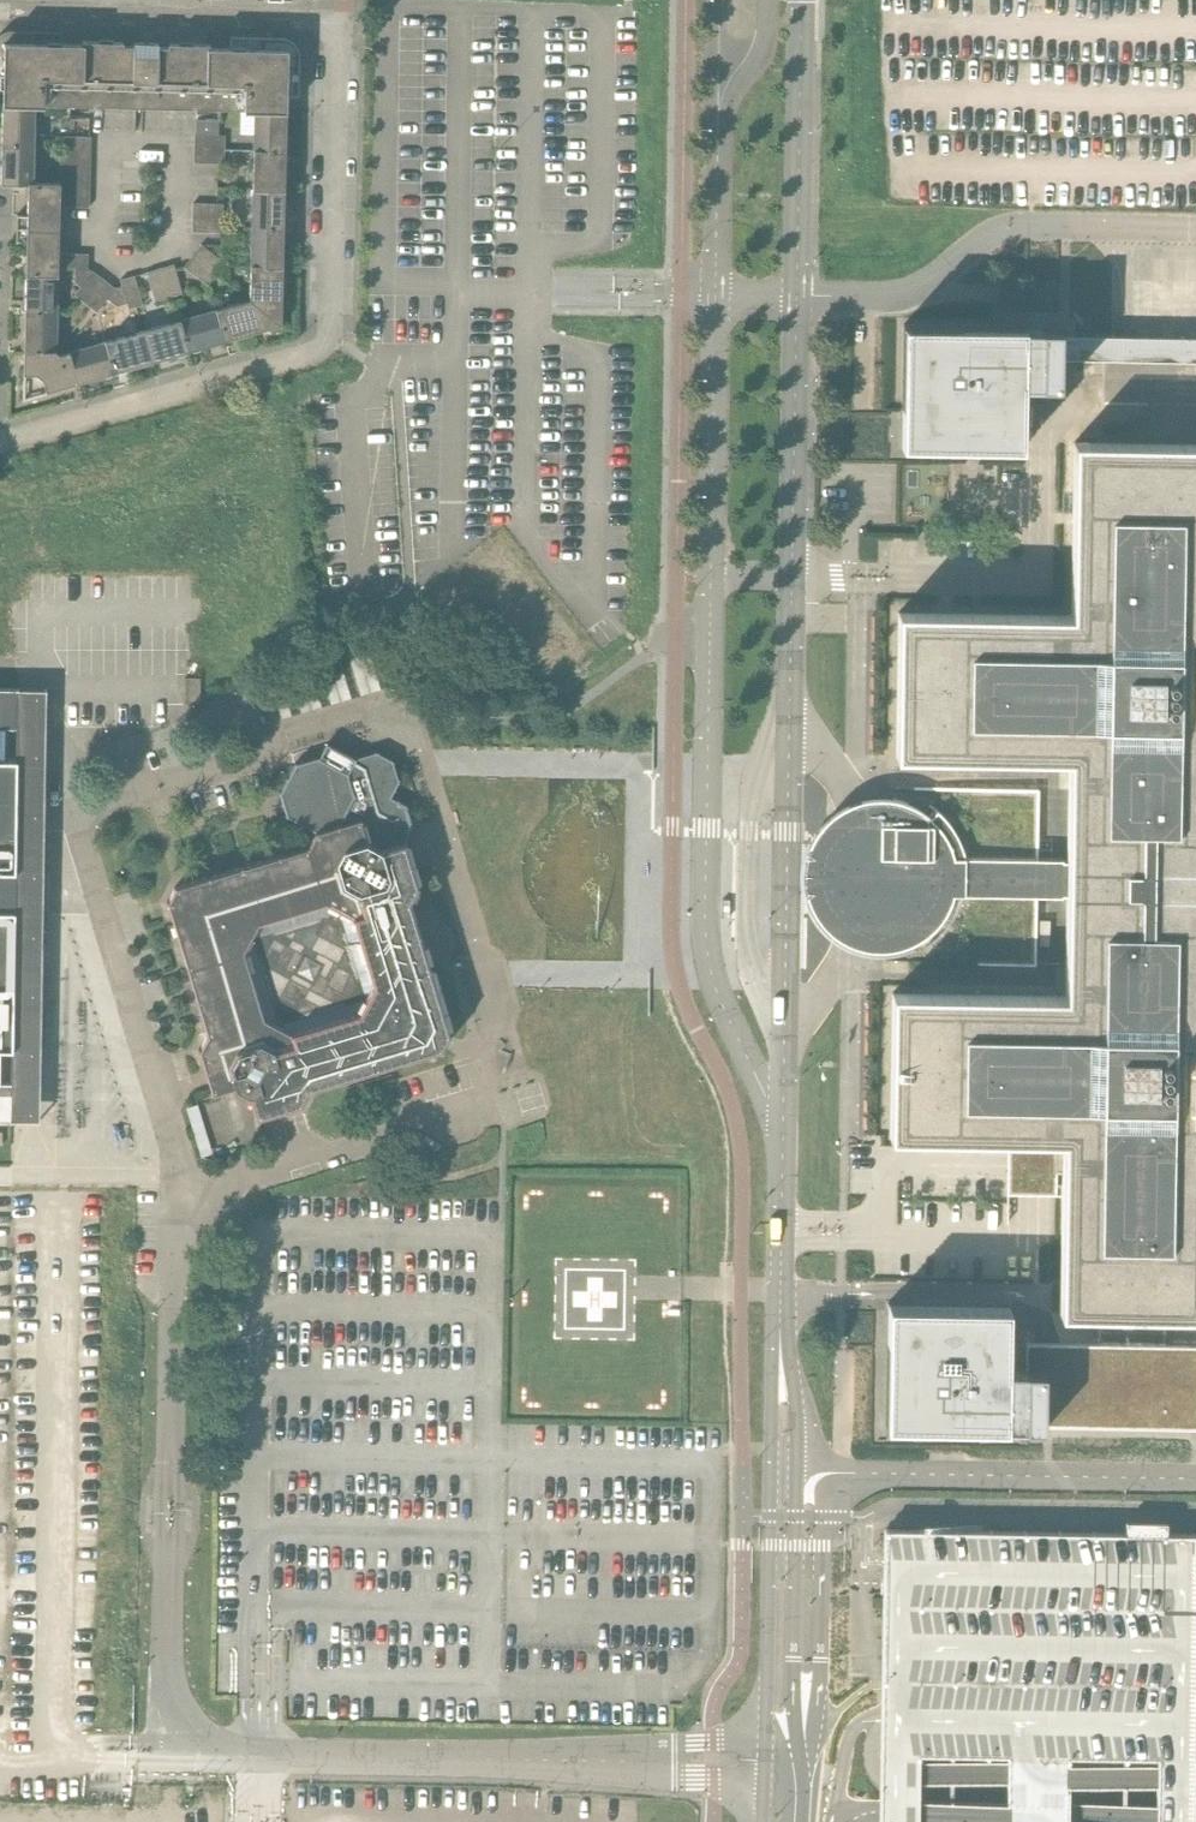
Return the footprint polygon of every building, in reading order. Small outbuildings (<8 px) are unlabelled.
[(255,112),(287,112),(288,65),(274,50),(211,48),(211,45),(169,44),(169,48),(159,47),(159,44),(134,43),(134,47),(124,47),(124,43),(82,42),(82,45),(19,44),(5,58),(3,106),(41,107),(255,112)] [(39,146),(40,138),(41,107),(3,106),(2,145),(39,146)] [(253,154),(286,155),(287,112),(255,112),(255,151),(253,151),(253,154)] [(195,150),(225,150),(226,136),(195,136),(195,150)] [(61,151),(91,152),(92,138),(61,137),(61,151)] [(29,185),(38,184),(39,146),(2,145),(2,184),(29,185)] [(195,164),(225,165),(225,150),(195,150),(195,164)] [(60,165),(91,166),(91,152),(61,151),(60,165)] [(252,190),(285,190),(286,155),(253,154),(252,188),(252,190)] [(60,179),(91,180),(91,166),(60,165),(60,179)] [(60,193),(90,194),(91,180),(60,179),(60,184),(60,193)] [(38,184),(29,185),(28,218),(60,219),(60,184),(38,184)] [(252,228),(284,229),(285,190),(252,190),(253,193),(252,228)] [(60,207),(90,208),(90,194),(60,193),(60,207)] [(193,218),(223,219),(224,205),(194,204),(193,218)] [(193,233),(223,233),(223,219),(193,218),(193,233)] [(251,266),(283,266),(284,229),(252,228),(251,266)] [(59,243),(28,242),(27,275),(58,275),(59,254),(59,243)] [(217,275),(226,264),(202,245),(193,256),(217,275)] [(75,268),(88,269),(89,255),(59,254),(58,275),(75,268)] [(208,286),(217,275),(193,256),(184,268),(208,286)] [(169,298),(183,294),(174,265),(161,269),(169,298)] [(250,301),(282,325),(283,266),(251,266),(250,301)] [(75,282),(82,287),(93,273),(88,269),(75,268),(75,282)] [(155,302),(169,298),(161,269),(147,273),(155,302)] [(75,295),(86,304),(104,280),(93,272),(93,273),(82,287),(75,295)] [(26,314),(57,315),(58,275),(27,275),(26,314)] [(130,309),(143,306),(135,276),(121,280),(123,287),(128,303),(130,309)] [(97,313),(108,299),(115,289),(104,280),(86,304),(97,313)] [(117,306),(128,303),(123,287),(115,289),(108,299),(117,306)] [(226,341),(282,325),(250,301),(218,310),(226,341)] [(189,352),(226,341),(218,310),(180,321),(189,352)] [(25,353),(56,351),(57,315),(26,314),(25,353)] [(150,363),(189,352),(180,321),(141,332),(150,363)] [(1060,361),(1061,349),(1061,337),(1061,331),(1026,331),(1026,329),(904,327),(902,448),(1024,450),(1025,388),(1060,388),(1060,361)] [(1061,331),(1060,361),(1195,363),(1195,333),(1061,331)] [(111,374),(150,363),(141,332),(102,343),(111,374)] [(71,386),(111,374),(102,343),(70,353),(61,354),(71,386)] [(23,399),(71,386),(61,354),(61,355),(56,351),(25,353),(23,399)] [(1074,443),(1071,616),(898,613),(896,758),(1069,760),(1067,860),(954,858),(953,853),(952,848),(950,844),(948,840),(945,835),(942,831),(940,827),(936,824),(933,820),(929,817),(925,814),(921,811),(917,809),(913,806),(908,804),(904,803),(899,801),(894,800),(889,800),(885,799),(880,799),(875,799),(870,800),(865,801),(860,802),(855,803),(850,805),(845,807),(841,810),(836,813),(832,816),(828,820),(824,823),(821,827),(818,830),(816,834),(813,838),(811,842),(810,846),(808,850),(807,854),(806,858),(805,862),(804,866),(804,870),(804,875),(804,879),(804,883),(805,887),(806,892),(807,896),(808,900),(809,904),(811,908),(813,911),(815,915),(817,919),(820,922),(823,925),(826,928),(829,932),(834,935),(838,939),(842,941),(847,944),(852,946),(857,948),(862,949),(867,950),(873,951),(878,951),(883,951),(889,951),(894,950),(899,949),(904,947),(909,945),(914,943),(919,941),(923,938),(928,935),(932,931),(935,928),(939,924),(942,919),(945,915),(948,910),(950,905),(952,900),(954,895),(1067,897),(1065,996),(892,994),(890,1138),(1063,1141),(1062,1224),(1060,1314),(1150,1316),(1150,1337),(1099,1336),(1026,1335),(1025,1368),(1044,1369),(1043,1426),(1195,1427),(1195,1338),(1172,1338),(1165,1338),(1165,1316),(1195,1316),(1195,445),(1074,443)] [(358,690),(378,689),(376,655),(356,657),(358,690)] [(331,704),(352,698),(341,661),(321,667),(331,704)] [(12,1122),(13,1122),(13,1083),(0,1083),(1,1052),(14,1052),(14,1049),(16,913),(6,913),(6,903),(7,903),(8,903),(9,903),(9,902),(10,902),(11,902),(11,901),(12,901),(13,901),(13,900),(14,900),(14,899),(15,898),(15,897),(16,896),(16,895),(16,894),(16,893),(16,892),(16,891),(16,890),(15,890),(15,889),(15,888),(14,888),(14,887),(13,887),(13,886),(12,886),(12,885),(11,885),(10,885),(10,884),(9,884),(8,884),(7,884),(7,874),(16,874),(17,865),(17,857),(17,841),(18,760),(5,759),(6,728),(19,728),(19,690),(0,690),(0,1122),(12,1122)] [(303,1104),(310,1089),(379,1069),(443,1049),(451,1034),(411,902),(419,886),(406,843),(404,843),(414,827),(408,806),(392,798),(400,782),(394,761),(378,752),(355,759),(328,744),(321,757),(297,765),(281,793),(288,817),(318,833),(310,848),(177,888),(169,902),(209,1035),(200,1049),(214,1094),(237,1088),(252,1095),(258,1118),(303,1104)] [(1025,1368),(1025,1369),(1009,1368),(1010,1306),(888,1304),(888,1311),(886,1426),(1008,1428),(1008,1425),(1043,1426),(1044,1369),(1025,1368)] [(884,1530),(884,1565),(880,1821),(1195,1821),(1195,1819),(1195,1535),(884,1530)]
